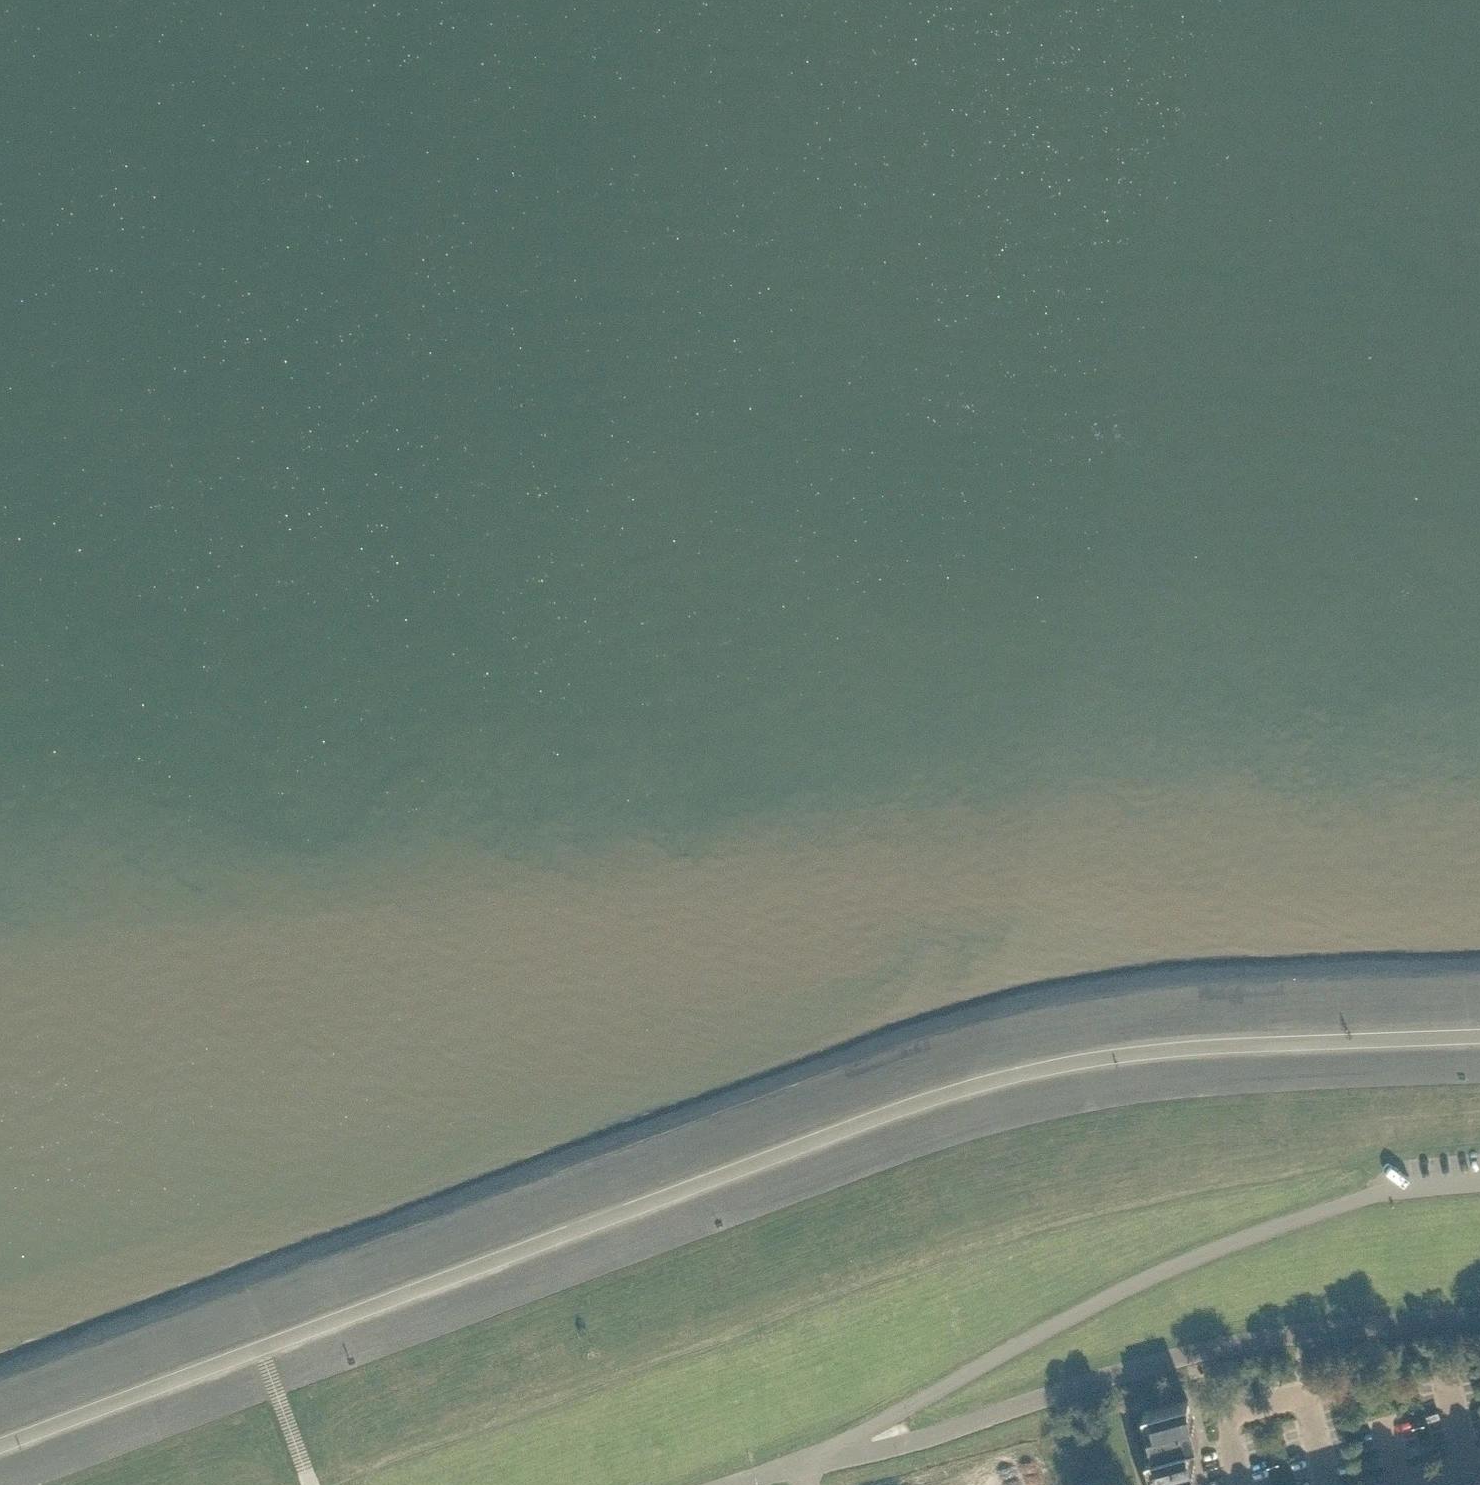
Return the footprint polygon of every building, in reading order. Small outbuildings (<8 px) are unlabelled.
[(1201,1439),(1190,1398),(1152,1408),(1156,1424),(1149,1426),(1149,1428),(1156,1451),(1190,1442),(1201,1439)] [(1190,1442),(1156,1451),(1160,1465),(1152,1467),(1153,1469),(1158,1484),(1202,1484),(1190,1442)]
